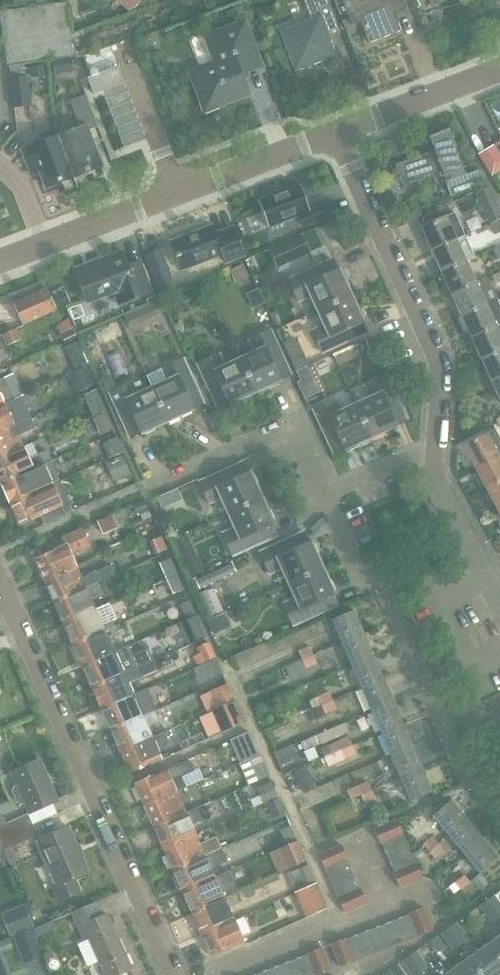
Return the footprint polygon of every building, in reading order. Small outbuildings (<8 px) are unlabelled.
[(130,11),(139,0),(117,0),(130,11)] [(280,31),(296,72),(322,62),(325,70),(340,64),(327,31),(338,26),(328,0),(306,0),(313,19),(280,31)] [(407,9),(403,0),(343,0),(353,26),(362,23),(370,44),(402,31),(395,14),(407,9)] [(68,4),(1,12),(7,67),(75,58),(68,4)] [(238,73),(261,64),(245,23),(206,38),(216,64),(192,73),(206,111),(247,96),(238,73)] [(43,65),(29,67),(31,78),(44,76),(43,65)] [(88,78),(93,93),(94,94),(125,83),(119,67),(88,78)] [(27,75),(11,77),(14,107),(30,105),(27,75)] [(81,129),(58,138),(72,178),(101,167),(87,131),(98,127),(86,95),(70,101),(81,129)] [(449,195),(470,187),(485,181),(479,168),(466,173),(449,129),(428,137),(434,152),(395,167),(404,192),(426,184),(423,178),(442,171),(446,181),(444,181),(449,195)] [(47,187),(72,178),(58,138),(23,151),(29,167),(38,164),(47,187)] [(478,153),(490,176),(499,170),(499,155),(493,144),(478,153)] [(303,226),(336,213),(332,202),(310,210),(300,185),(257,201),(268,228),(299,216),(303,226)] [(475,192),(490,223),(499,218),(499,208),(490,186),(475,192)] [(452,213),(443,217),(420,228),(430,251),(462,236),(452,213)] [(499,232),(499,218),(490,223),(495,234),(499,232)] [(229,264),(240,260),(246,257),(234,225),(227,227),(217,231),(215,226),(173,242),(183,269),(225,253),(229,264)] [(301,236),(268,251),(275,268),(309,252),(301,236)] [(464,262),(464,261),(472,257),(462,236),(430,251),(440,273),(464,262)] [(162,250),(146,256),(153,276),(170,270),(162,250)] [(119,305),(151,293),(140,263),(128,268),(122,252),(75,270),(86,298),(112,288),(119,305)] [(311,297),(317,311),(351,296),(344,282),(343,282),(339,273),(342,272),(341,268),(336,270),(331,259),(287,280),(298,303),(311,297)] [(474,283),(464,262),(440,273),(450,294),(474,283)] [(243,264),(230,270),(236,282),(249,276),(243,264)] [(474,283),(450,294),(461,316),(484,305),(478,293),(491,287),(486,278),(474,283)] [(49,297),(46,289),(43,283),(9,295),(23,326),(56,312),(54,309),(70,302),(65,290),(49,297)] [(360,323),(365,321),(363,318),(360,319),(356,311),(357,310),(351,296),(317,311),(324,325),(311,331),(321,354),(365,333),(360,323)] [(497,299),(484,305),(461,316),(471,338),(499,324),(499,306),(497,299)] [(157,301),(141,308),(146,321),(163,314),(157,301)] [(77,335),(69,318),(56,324),(64,341),(77,335)] [(471,338),(481,360),(499,351),(499,324),(471,338)] [(7,346),(22,339),(17,328),(2,335),(7,346)] [(91,330),(80,335),(84,346),(96,340),(91,330)] [(254,352),(240,359),(254,393),(268,386),(268,385),(276,381),(278,384),(281,383),(279,379),(291,374),(271,330),(249,340),(254,352)] [(374,335),(365,339),(372,352),(380,349),(374,335)] [(81,342),(66,348),(77,371),(89,366),(91,365),(81,342)] [(481,360),(491,382),(499,377),(499,351),(481,360)] [(239,399),(254,393),(240,359),(226,365),(220,353),(198,363),(218,407),(228,403),(229,406),(232,405),(230,402),(239,398),(239,399)] [(302,353),(290,358),(296,370),(308,364),(302,353)] [(166,382),(151,389),(167,422),(181,416),(181,415),(190,410),(191,414),(194,413),(192,409),(204,403),(183,359),(160,370),(166,382)] [(97,384),(89,366),(68,375),(75,393),(97,384)] [(370,398),(355,405),(371,440),(385,433),(384,432),(393,428),(395,431),(397,429),(396,426),(407,421),(386,376),(364,386),(370,398)] [(297,383),(304,397),(317,391),(310,377),(297,383)] [(491,382),(499,401),(499,377),(491,382)] [(4,404),(12,400),(7,389),(3,379),(0,380),(0,405),(4,404)] [(153,429),(167,422),(151,389),(137,395),(131,383),(109,393),(129,438),(141,432),(143,436),(145,435),(144,432),(152,428),(153,429)] [(96,390),(83,396),(86,403),(99,398),(96,390)] [(22,396),(12,400),(4,404),(0,405),(0,432),(13,426),(13,425),(31,417),(22,396)] [(356,446),(371,440),(355,405),(341,411),(335,399),(312,410),(333,455),(344,450),(346,453),(349,452),(347,449),(356,445),(356,446)] [(106,413),(94,418),(101,433),(112,428),(106,413)] [(214,414),(207,417),(212,430),(219,426),(214,414)] [(23,448),(16,431),(22,428),(23,431),(35,426),(31,417),(13,425),(13,426),(0,432),(0,458),(23,448)] [(475,468),(497,456),(485,434),(463,446),(475,468)] [(109,458),(124,452),(117,436),(103,443),(109,458)] [(23,448),(0,458),(0,483),(52,460),(47,450),(28,459),(23,448)] [(106,462),(114,481),(131,474),(123,455),(106,462)] [(499,481),(499,461),(497,456),(475,468),(486,489),(499,481)] [(9,504),(61,481),(52,460),(0,483),(0,484),(9,504)] [(221,500),(228,515),(262,499),(255,485),(254,485),(250,476),(253,475),(252,472),(248,474),(243,463),(199,483),(209,506),(221,500)] [(19,526),(39,516),(43,523),(74,510),(61,481),(9,504),(19,526)] [(499,508),(499,481),(486,489),(497,510),(499,508)] [(168,497),(161,511),(172,516),(178,502),(168,497)] [(271,526),(275,524),(274,521),(271,522),(267,514),(268,513),(262,499),(228,515),(234,529),(222,535),(232,557),(277,537),(271,526)] [(145,501),(132,507),(136,517),(150,511),(146,501),(145,501)] [(113,515),(98,521),(103,534),(118,527),(113,515)] [(62,536),(66,545),(34,559),(43,581),(76,567),(71,555),(91,547),(83,528),(62,536)] [(282,570),(289,584),(322,569),(315,555),(314,555),(310,546),(314,545),(312,542),(308,543),(303,533),(259,553),(270,575),(282,570)] [(161,535),(150,540),(155,552),(166,548),(166,547),(161,535)] [(186,535),(174,541),(191,578),(203,572),(186,535)] [(171,558),(159,563),(166,578),(178,573),(171,558)] [(196,577),(190,579),(196,591),(236,571),(232,563),(197,580),(196,577)] [(114,575),(110,565),(81,578),(76,567),(43,581),(53,602),(97,582),(97,583),(114,575)] [(332,595),(336,594),(334,591),(331,592),(327,584),(328,583),(322,569),(289,584),(295,599),(283,605),(293,627),(337,607),(332,595)] [(178,574),(177,574),(166,579),(173,594),(184,588),(178,574)] [(102,594),(97,583),(97,582),(53,602),(62,623),(95,609),(91,599),(102,594)] [(207,589),(198,593),(208,617),(217,613),(207,589)] [(189,600),(180,604),(187,618),(179,621),(180,623),(197,616),(189,600)] [(109,603),(95,609),(62,623),(72,645),(114,626),(112,621),(117,619),(109,603)] [(332,620),(342,644),(362,635),(352,612),(332,620)] [(214,618),(207,621),(213,635),(220,632),(229,627),(223,614),(214,618)] [(174,648),(204,634),(205,634),(197,616),(180,623),(181,625),(170,630),(169,628),(164,630),(171,645),(173,645),(174,648)] [(119,636),(114,626),(72,645),(81,666),(114,652),(109,640),(119,636)] [(372,657),(362,635),(342,644),(351,666),(372,657)] [(197,646),(204,663),(216,657),(209,641),(197,646)] [(313,655),(309,646),(298,651),(301,660),(313,655)] [(119,662),(114,652),(81,666),(91,688),(137,668),(132,657),(119,662)] [(317,664),(313,655),(301,660),(305,669),(317,664)] [(212,679),(222,674),(224,673),(216,657),(204,663),(212,679)] [(382,680),(372,657),(351,666),(361,689),(382,680)] [(128,682),(157,670),(153,660),(137,668),(91,688),(101,710),(133,695),(129,686),(128,682)] [(391,703),(382,680),(361,689),(371,711),(391,703)] [(210,691),(218,708),(236,700),(228,683),(210,691)] [(133,695),(101,710),(110,730),(154,711),(156,710),(146,689),(133,695)] [(317,696),(321,705),(332,700),(328,691),(317,696)] [(212,711),(221,733),(245,722),(236,700),(218,708),(212,711)] [(336,709),(332,700),(321,705),(325,714),(336,709)] [(401,725),(391,703),(371,711),(381,734),(401,725)] [(158,722),(154,712),(154,711),(110,730),(119,752),(153,737),(148,726),(158,722)] [(345,722),(314,735),(319,746),(349,732),(345,722)] [(411,748),(401,725),(381,734),(391,757),(411,748)] [(129,773),(163,758),(159,751),(162,750),(165,747),(167,744),(167,739),(167,735),(165,732),(154,737),(153,737),(119,752),(129,773)] [(248,732),(233,739),(244,762),(248,760),(258,756),(248,732)] [(348,736),(328,745),(332,754),(352,745),(348,736)] [(356,754),(352,745),(332,754),(336,763),(356,754)] [(292,746),(273,754),(279,767),(292,761),(291,760),(297,757),(292,746)] [(421,770),(411,748),(391,757),(400,779),(421,770)] [(258,756),(248,760),(257,781),(268,777),(258,756)] [(32,813),(56,802),(44,776),(46,775),(39,760),(13,772),(19,787),(21,786),(32,813)] [(188,760),(134,784),(144,806),(176,792),(186,787),(181,776),(193,771),(188,760)] [(239,764),(205,779),(208,787),(242,772),(239,764)] [(431,793),(421,770),(400,779),(410,802),(431,793)] [(311,777),(299,783),(304,794),(317,788),(311,777)] [(264,804),(266,803),(279,797),(271,781),(257,788),(264,804)] [(350,799),(360,794),(372,790),(368,781),(346,791),(350,799)] [(376,799),(372,790),(360,794),(364,804),(376,799)] [(176,792),(144,806),(153,827),(185,813),(176,792)] [(273,818),(286,812),(279,797),(266,803),(273,818)] [(432,816),(448,836),(466,821),(450,801),(432,816)] [(185,813),(153,827),(163,848),(195,834),(191,824),(202,819),(197,808),(185,813)] [(33,825),(28,815),(5,825),(0,814),(0,839),(33,825)] [(396,821),(373,831),(379,843),(401,833),(396,821)] [(482,840),(466,821),(448,836),(464,855),(482,840)] [(0,839),(0,843),(4,852),(10,866),(18,862),(12,848),(38,837),(33,825),(0,839)] [(280,830),(286,845),(298,840),(291,825),(280,830)] [(38,842),(56,884),(51,886),(58,903),(83,892),(77,879),(89,874),(69,829),(38,842)] [(406,844),(401,833),(379,843),(379,844),(380,843),(384,853),(406,844)] [(199,843),(195,834),(163,848),(172,870),(221,848),(216,836),(199,843)] [(429,851),(439,843),(432,835),(422,843),(429,851)] [(286,845),(278,849),(287,869),(304,861),(307,861),(304,855),(298,840),(286,845)] [(498,859),(482,840),(464,855),(480,874),(498,859)] [(445,851),(439,843),(429,851),(435,859),(445,851)] [(411,855),(406,844),(384,853),(389,865),(411,855)] [(346,858),(341,845),(318,855),(323,868),(346,858)] [(226,860),(221,848),(172,870),(182,892),(215,877),(210,867),(226,860)] [(416,866),(411,855),(389,865),(393,874),(393,876),(416,866)] [(346,859),(346,858),(323,868),(328,879),(350,869),(346,859)] [(306,866),(295,870),(303,889),(314,884),(316,883),(308,865),(306,866)] [(421,878),(416,866),(393,876),(398,888),(421,878)] [(355,880),(350,869),(328,879),(333,890),(355,880)] [(215,877),(182,892),(191,913),(224,898),(235,893),(238,892),(229,871),(215,877)] [(464,874),(454,882),(460,889),(470,881),(464,874)] [(359,890),(355,880),(333,890),(338,901),(361,891),(360,889),(359,890)] [(454,882),(448,886),(454,893),(460,889),(454,882)] [(305,918),(325,909),(314,884),(295,893),(305,918)] [(366,903),(361,891),(338,901),(343,913),(366,903)] [(224,898),(191,913),(201,935),(234,920),(228,908),(239,902),(235,893),(224,898)] [(499,903),(499,902),(494,894),(487,900),(493,908),(499,903)] [(281,899),(273,903),(276,910),(284,906),(281,899)] [(485,914),(493,908),(487,900),(479,905),(485,914)] [(132,970),(108,915),(100,918),(94,904),(72,914),(84,941),(89,939),(105,974),(120,974),(132,970)] [(431,931),(422,908),(410,913),(419,936),(431,931)] [(493,908),(485,914),(492,922),(499,916),(493,908)] [(408,940),(419,936),(410,913),(409,913),(409,914),(399,918),(408,940)] [(396,945),(408,940),(399,918),(388,923),(396,945)] [(243,942),(234,920),(201,935),(210,956),(243,942)] [(447,928),(454,936),(462,931),(456,922),(454,923),(447,928)] [(52,923),(34,931),(36,937),(54,929),(52,923)] [(385,949),(396,945),(388,923),(376,927),(385,949)] [(374,954),(385,949),(376,927),(365,931),(374,954)] [(446,941),(454,936),(447,928),(440,933),(446,941)] [(363,958),(374,954),(365,931),(354,936),(363,958)] [(454,936),(460,945),(468,939),(462,931),(454,936)] [(24,964),(41,957),(32,932),(15,938),(24,964)] [(352,962),(363,958),(354,936),(345,939),(344,939),(343,939),(352,962)] [(454,936),(446,941),(452,950),(460,945),(454,936)] [(488,946),(499,962),(499,938),(488,946)] [(340,967),(352,962),(343,939),(331,944),(340,967)] [(0,943),(0,950),(12,946),(10,940),(0,943)] [(499,974),(499,962),(488,946),(469,960),(480,974),(499,974)] [(320,948),(308,953),(317,974),(320,974),(330,971),(320,948)] [(415,964),(423,958),(417,950),(409,956),(415,964)] [(308,953),(307,953),(307,954),(297,958),(304,974),(317,974),(308,953)] [(407,969),(415,964),(409,956),(401,961),(407,969)] [(297,958),(286,963),(291,974),(304,974),(297,958)] [(415,964),(421,972),(428,967),(423,958),(415,964)] [(469,960),(449,974),(450,974),(480,974),(469,960)] [(286,963),(275,967),(278,974),(291,974),(286,963)] [(407,969),(411,974),(417,974),(421,972),(415,964),(407,969)] [(275,967),(263,971),(265,974),(278,974),(275,967)]
